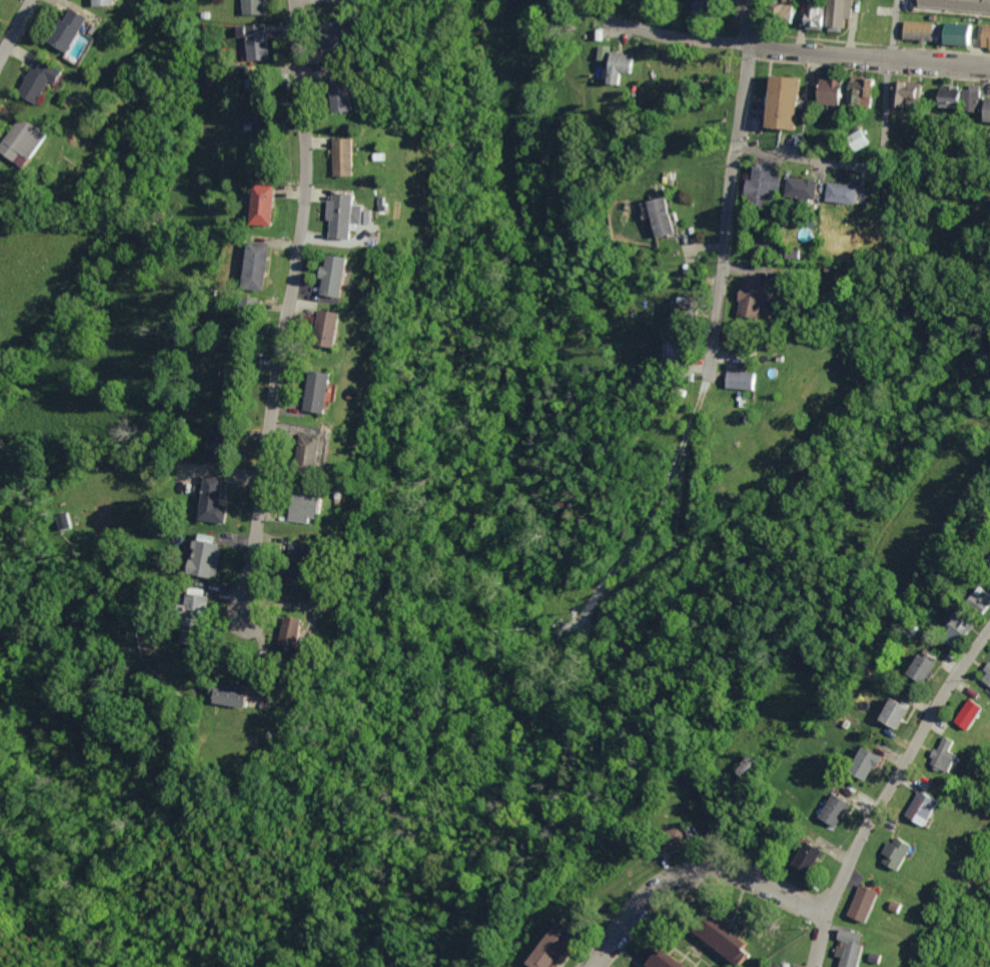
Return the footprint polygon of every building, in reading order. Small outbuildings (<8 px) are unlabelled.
[(233,16),(233,0),(258,0),(257,16),(233,16)] [(269,14),(269,0),(247,0),(247,14),(269,14)] [(766,3),(765,21),(791,22),(791,19),(789,18),(790,0),(780,0),(779,4),(766,3)] [(850,0),(825,0),(824,28),(842,29),(842,18),(850,18),(850,0)] [(823,3),(805,3),(805,27),(823,27),(823,3)] [(57,6),(90,22),(69,61),(36,41),(57,6)] [(310,22),(337,18),(336,45),(310,50),(310,22)] [(332,53),(355,53),(355,20),(332,21),(332,53)] [(904,34),(940,37),(940,24),(905,20),(904,34)] [(971,46),(972,24),(939,22),(938,44),(971,46)] [(235,25),(256,23),(259,60),(238,62),(235,25)] [(980,25),(979,49),(989,49),(989,25),(980,25)] [(595,60),(603,60),(602,84),(613,85),(614,72),(632,73),(633,54),(610,53),(610,47),(595,46),(595,60)] [(5,91),(26,102),(37,80),(47,86),(55,71),(23,55),(5,91)] [(67,71),(43,60),(39,69),(34,67),(21,94),(42,103),(52,80),(61,84),(67,71)] [(770,74),(799,77),(797,135),(768,131),(770,74)] [(914,86),(907,86),(907,82),(893,81),(892,105),(913,106),(914,86)] [(316,83),(337,82),(340,108),(319,110),(316,83)] [(356,84),(343,85),(346,112),(359,111),(356,84)] [(819,84),(842,85),(843,109),(820,108),(819,84)] [(960,89),(960,112),(977,112),(977,85),(968,85),(968,89),(960,89)] [(935,86),(934,107),(959,107),(959,87),(935,86)] [(979,98),(978,123),(989,123),(989,98),(979,98)] [(271,114),(252,114),(253,160),(272,160),(271,114)] [(0,124),(0,158),(14,166),(40,133),(5,117),(0,124)] [(847,140),(860,132),(870,147),(854,157),(847,140)] [(319,138),(337,138),(340,175),(319,175),(319,138)] [(339,176),(359,176),(359,138),(338,139),(339,176)] [(361,151),(373,151),(373,159),(362,157),(361,151)] [(740,196),(758,174),(781,190),(778,196),(781,201),(774,206),(776,209),(774,212),(770,209),(763,216),(740,196)] [(240,183),(264,186),(260,227),(235,223),(240,183)] [(254,224),(275,225),(276,184),(255,184),(254,224)] [(787,184),(816,187),(814,205),(785,202),(787,184)] [(639,191),(661,186),(672,226),(650,231),(639,191)] [(828,188),(862,190),(861,207),(828,205),(828,188)] [(318,191),(341,194),(340,204),(352,206),(350,224),(338,224),(338,229),(343,229),(342,239),(315,236),(316,219),(311,218),(313,199),(318,191)] [(335,238),(357,240),(359,223),(366,224),(367,205),(359,205),(360,194),(335,192),(333,220),(336,220),(335,238)] [(367,195),(375,195),(375,203),(380,202),(381,208),(376,209),(375,213),(368,213),(365,209),(367,205),(368,200),(367,195)] [(247,281),(267,281),(268,244),(248,244),(247,281)] [(309,253),(334,257),(328,297),(303,293),(309,253)] [(328,294),(350,296),(355,256),(333,254),(332,265),(328,264),(326,277),(330,277),(328,294)] [(744,277),(758,279),(758,291),(764,290),(760,321),(738,319),(742,299),(744,277)] [(669,296),(675,296),(675,293),(689,293),(687,311),(675,311),(675,325),(668,325),(669,296)] [(263,324),(263,299),(246,298),(245,324),(263,324)] [(323,342),(344,345),(349,311),(328,308),(323,342)] [(303,310),(327,313),(319,346),(299,344),(303,310)] [(662,346),(679,347),(678,370),(661,368),(662,346)] [(760,356),(759,363),(770,363),(769,358),(773,358),(772,354),(768,354),(768,357),(760,356)] [(254,365),(237,360),(226,399),(242,404),(254,365)] [(296,368),(318,373),(311,411),(289,407),(296,368)] [(727,371),(734,371),(735,368),(748,369),(758,379),(752,382),(753,390),(743,391),(743,400),(737,400),(736,390),(725,386),(727,371)] [(339,371),(317,369),(313,409),(335,411),(339,371)] [(287,429),(315,434),(309,476),(278,473),(287,429)] [(312,463),(328,464),(328,436),(313,435),(312,463)] [(195,473),(224,479),(217,523),(188,518),(195,473)] [(278,489),(304,493),(300,522),(274,519),(278,489)] [(318,516),(327,517),(331,495),(301,490),(296,519),(317,522),(318,516)] [(193,572),(221,577),(227,544),(218,543),(219,535),(202,532),(198,556),(196,556),(193,572)] [(187,538),(214,544),(207,578),(179,572),(187,538)] [(276,541),(296,545),(289,591),(268,586),(276,541)] [(179,585),(203,589),(196,625),(172,621),(179,585)] [(967,605),(985,615),(989,609),(989,597),(978,589),(967,605)] [(265,613),(285,618),(275,658),(255,654),(265,613)] [(305,651),(308,618),(287,615),(284,649),(305,651)] [(950,617),(941,626),(948,637),(945,649),(953,653),(966,634),(960,629),(962,621),(950,617)] [(916,650),(906,668),(914,688),(927,686),(934,677),(930,671),(937,659),(916,650)] [(149,656),(157,668),(151,671),(145,662),(149,656)] [(979,684),(989,694),(989,668),(979,684)] [(198,678),(196,701),(231,706),(232,684),(198,678)] [(222,690),(220,701),(252,707),(256,685),(225,680),(223,690),(222,690)] [(890,702),(900,709),(904,704),(909,709),(897,736),(877,723),(890,702)] [(970,704),(985,716),(968,739),(959,736),(956,726),(970,704)] [(945,745),(939,757),(935,754),(929,765),(933,769),(943,786),(951,786),(961,768),(952,759),(955,749),(945,745)] [(861,748),(880,760),(873,774),(864,786),(854,781),(852,765),(861,748)] [(831,790),(849,805),(834,832),(819,820),(823,816),(818,812),(831,790)] [(918,801),(904,819),(927,843),(939,813),(918,801)] [(676,816),(657,820),(660,842),(683,835),(676,816)] [(676,830),(678,834),(682,832),(686,842),(695,838),(689,824),(676,830)] [(806,838),(821,848),(809,876),(794,867),(806,838)] [(896,843),(893,850),(889,847),(883,857),(884,861),(886,874),(900,882),(916,857),(896,843)] [(861,887),(879,897),(867,933),(846,917),(861,887)] [(890,905),(899,908),(898,922),(887,912),(890,905)] [(707,922),(700,935),(735,966),(739,966),(747,957),(743,940),(713,919),(707,922)] [(576,932),(549,966),(532,966),(524,959),(556,920),(576,932)] [(865,946),(861,966),(840,966),(843,951),(836,944),(839,933),(861,940),(860,944),(865,946)] [(645,959),(655,966),(677,966),(675,965),(654,948),(645,959)]
